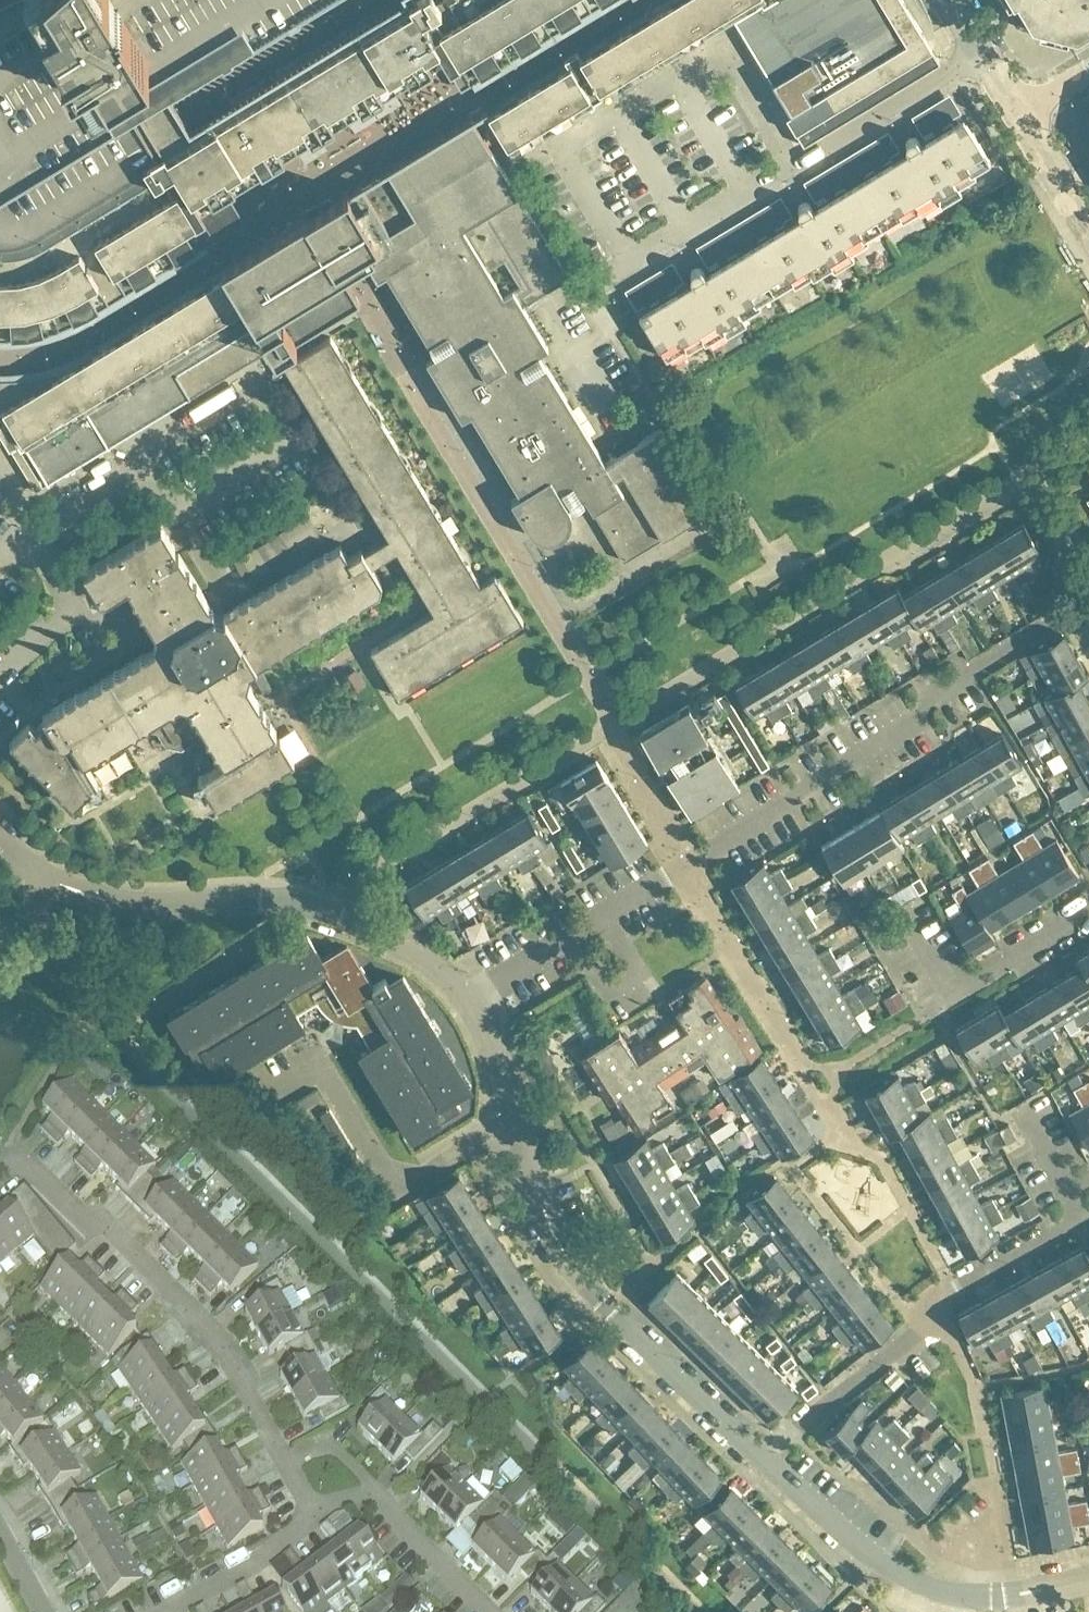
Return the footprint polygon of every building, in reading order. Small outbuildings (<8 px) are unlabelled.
[(5,252),(19,249),(33,244),(47,236),(168,165),(136,109),(145,104),(166,91),(251,39),(316,0),(0,0),(0,251),(5,252)] [(189,127),(227,191),(235,187),(247,179),(267,167),(445,63),(461,89),(470,83),(607,0),(394,0),(230,99),(227,101),(228,103),(208,116),(189,127)] [(739,37),(804,143),(940,61),(903,0),(673,0),(488,112),(513,153),(595,103),(594,101),(603,96),(604,98),(735,19),(744,34),(739,37)] [(1032,25),(1076,36),(1088,28),(1088,0),(1017,0),(1032,25)] [(145,104),(136,109),(168,165),(215,238),(236,224),(245,219),(233,200),(227,191),(189,127),(176,108),(166,91),(145,104)] [(605,461),(539,352),(548,346),(523,304),(512,287),(502,294),(460,224),(517,190),(472,116),(386,169),(413,212),(388,228),(361,184),(347,192),(378,243),(362,252),(377,278),(387,272),(430,344),(436,354),(426,359),(462,418),(471,412),(520,493),(511,499),(530,530),(531,531),(533,534),(534,535),(537,537),(540,538),(543,539),(546,539),(550,540),(553,539),(557,538),(562,535),(564,533),(566,531),(569,527),(570,524),(571,521),(571,516),(571,512),(570,508),(568,505),(576,500),(584,495),(624,560),(709,508),(660,428),(605,461)] [(973,171),(990,161),(970,127),(959,134),(951,122),(943,127),(953,145),(944,150),(933,133),(926,137),(961,194),(962,194),(958,188),(976,177),(973,171)] [(961,194),(926,137),(919,141),(918,139),(918,138),(917,138),(917,137),(916,137),(915,137),(915,136),(914,136),(913,136),(912,136),(911,136),(910,136),(909,137),(908,137),(908,138),(907,138),(907,139),(906,139),(906,140),(906,141),(906,142),(906,143),(906,144),(906,145),(906,146),(907,146),(911,154),(904,158),(912,170),(902,176),(891,158),(890,159),(921,210),(938,200),(942,206),(961,194)] [(921,210),(890,159),(883,163),(894,181),(884,187),(874,169),(865,174),(872,186),(862,193),(882,226),(899,216),(902,222),(921,210)] [(8,338),(28,337),(42,333),(59,329),(71,323),(89,314),(90,314),(98,309),(135,287),(147,279),(156,274),(175,262),(197,249),(206,243),(215,238),(168,165),(47,236),(33,244),(19,249),(5,252),(0,251),(0,338),(8,338)] [(386,169),(361,184),(388,228),(413,212),(386,169)] [(882,226),(862,193),(851,199),(844,187),(835,192),(846,210),(837,216),(826,198),(818,202),(853,260),(854,259),(851,253),(869,242),(865,236),(882,226)] [(304,212),(302,213),(336,267),(362,252),(378,243),(347,192),(345,189),(311,209),(304,212)] [(512,287),(523,304),(568,276),(517,190),(460,224),(502,294),(512,287)] [(853,260),(818,202),(812,206),(811,204),(810,204),(810,203),(809,203),(809,202),(808,202),(807,201),(806,201),(805,201),(804,201),(803,201),(802,202),(801,202),(801,203),(800,203),(799,204),(799,205),(798,206),(798,207),(798,208),(798,209),(798,210),(799,211),(804,219),(797,223),(804,235),(795,241),(784,223),(783,224),(814,275),(830,265),(834,271),(853,260)] [(261,351),(266,359),(272,356),(295,342),(360,304),(351,289),(339,272),(336,267),(302,213),(218,263),(222,271),(141,321),(83,356),(60,366),(42,373),(39,374),(18,376),(15,376),(0,377),(0,432),(7,445),(15,440),(19,445),(12,450),(36,489),(43,485),(21,448),(26,445),(48,482),(261,351)] [(814,275),(783,224),(775,228),(786,246),(777,252),(766,234),(757,239),(765,251),(754,258),(774,291),(791,281),(795,287),(814,275)] [(605,254),(598,241),(581,251),(589,264),(605,254)] [(774,291),(754,258),(743,264),(736,252),(728,257),(738,275),(729,281),(718,263),(711,267),(745,325),(747,324),(743,318),(761,307),(757,302),(774,291)] [(745,325),(711,267),(704,271),(703,270),(703,269),(702,269),(702,268),(701,268),(701,267),(700,267),(699,267),(699,266),(698,266),(697,266),(696,266),(695,266),(695,267),(694,267),(693,268),(692,268),(692,269),(691,270),(691,271),(691,272),(690,272),(690,273),(690,274),(691,274),(691,275),(691,276),(691,277),(696,284),(689,289),(696,301),(687,306),(676,288),(675,289),(706,341),(723,331),(726,336),(745,325)] [(706,341),(675,289),(668,294),(678,311),(669,317),(658,299),(650,304),(657,316),(646,323),(666,357),(683,346),(687,352),(706,341)] [(250,669),(379,590),(381,581),(372,565),(396,550),(433,611),(371,649),(371,650),(383,669),(399,696),(401,695),(400,694),(396,689),(406,683),(409,690),(439,672),(435,665),(455,654),(459,660),(488,642),(484,636),(504,624),(508,630),(523,620),(495,574),(493,575),(480,583),(471,568),(465,572),(453,552),(459,548),(441,519),(435,523),(429,512),(423,503),(430,499),(411,469),(405,473),(399,463),(393,453),(400,450),(382,420),(375,424),(369,414),(364,404),(370,400),(352,371),(346,375),(334,355),(340,351),(330,336),(284,364),(284,365),(288,371),(388,537),(364,552),(362,548),(348,556),(340,543),(223,614),(215,612),(184,559),(179,552),(170,557),(166,551),(175,546),(161,522),(83,570),(92,584),(100,597),(102,600),(127,585),(161,641),(156,645),(42,713),(45,718),(36,728),(29,721),(10,740),(74,805),(85,793),(96,782),(98,781),(84,759),(141,725),(143,729),(159,733),(166,744),(181,748),(193,741),(208,745),(213,743),(224,761),(198,776),(200,779),(208,792),(217,806),(274,771),(294,759),(280,736),(271,741),(267,735),(276,730),(247,682),(250,669)] [(245,579),(319,534),(307,515),(233,560),(245,579)] [(1042,553),(1024,523),(1003,536),(1028,577),(1038,572),(1031,560),(1042,553)] [(1028,577),(1003,536),(983,548),(1001,578),(1012,571),(1019,583),(1028,577)] [(1001,578),(983,548),(963,560),(988,601),(998,596),(991,584),(1001,578)] [(988,601),(963,560),(943,572),(961,602),(972,596),(979,607),(988,601)] [(950,609),(961,602),(943,572),(923,584),(948,626),(957,620),(950,609)] [(923,584),(904,596),(898,587),(898,588),(921,626),(932,620),(939,631),(948,626),(923,584)] [(905,624),(915,618),(920,627),(921,626),(898,588),(877,600),(903,641),(912,636),(905,624)] [(903,641),(877,600),(857,612),(875,642),(886,635),(893,647),(903,641)] [(875,642),(857,612),(837,624),(862,666),(872,660),(865,648),(875,642)] [(862,666),(837,624),(817,636),(835,666),(846,660),(853,671),(862,666)] [(948,626),(939,631),(951,652),(960,646),(948,626)] [(1074,654),(1063,633),(1032,650),(1038,662),(1027,668),(1032,678),(1074,654)] [(835,666),(817,636),(797,648),(822,690),(831,684),(824,673),(835,666)] [(822,690),(797,648),(777,661),(795,691),(806,684),(813,696),(822,690)] [(1077,681),(1086,676),(1074,654),(1032,678),(1037,687),(1049,681),(1055,691),(1055,692),(1077,680),(1077,681)] [(795,691),(777,661),(757,673),(782,714),(791,709),(784,697),(795,691)] [(259,666),(250,671),(265,695),(273,690),(259,666)] [(782,714),(757,673),(736,685),(754,715),(766,708),(773,720),(782,714)] [(1088,701),(1077,681),(1077,680),(1055,692),(1055,691),(1046,696),(1046,697),(1034,703),(1040,713),(1051,706),(1057,717),(1088,701)] [(723,707),(731,701),(725,691),(717,697),(723,707)] [(1016,705),(1007,691),(995,698),(1003,712),(1016,705)] [(731,701),(723,707),(729,717),(737,711),(731,701)] [(1088,701),(1057,717),(1064,728),(1052,735),(1057,744),(1088,727),(1088,702),(1088,701)] [(641,732),(691,814),(738,786),(697,718),(704,714),(704,715),(712,710),(707,702),(700,707),(697,702),(690,707),(688,703),(641,732)] [(737,711),(729,717),(735,726),(743,721),(737,711)] [(835,712),(816,724),(820,731),(839,719),(835,712)] [(743,721),(735,726),(741,736),(749,731),(743,721)] [(1088,754),(1088,727),(1057,744),(1062,754),(1074,747),(1080,759),(1088,754)] [(749,731),(741,736),(747,746),(755,741),(749,731)] [(1021,763),(1003,734),(982,746),(1007,788),(1016,782),(1009,770),(1021,763)] [(1033,739),(1024,744),(1032,759),(1041,754),(1033,739)] [(755,741),(747,746),(753,756),(761,751),(755,741)] [(1007,788),(982,746),(962,758),(980,788),(991,782),(998,793),(1007,788)] [(761,751),(753,756),(761,770),(769,765),(761,751)] [(1041,754),(1032,759),(1035,765),(1044,760),(1041,754)] [(1080,759),(1086,770),(1075,776),(1080,786),(1088,781),(1088,754),(1080,759)] [(563,810),(574,803),(573,802),(610,780),(597,758),(549,787),(563,810)] [(980,788),(962,758),(942,770),(967,812),(976,806),(969,795),(980,788)] [(967,812),(942,770),(922,783),(940,812),(951,806),(958,818),(967,812)] [(622,800),(610,780),(573,802),(574,803),(585,822),(622,800)] [(1080,786),(1085,795),(1088,793),(1088,781),(1080,786)] [(940,812),(922,783),(902,795),(927,836),(936,831),(929,819),(940,812)] [(927,836),(902,795),(881,807),(899,837),(910,830),(917,842),(927,836)] [(634,820),(622,800),(585,822),(597,842),(634,820)] [(538,807),(545,819),(553,814),(546,802),(538,807)] [(899,837),(881,807),(880,808),(881,808),(862,820),(884,857),(903,845),(898,837),(899,837)] [(532,866),(542,860),(535,848),(546,841),(528,812),(507,824),(532,866)] [(560,825),(553,814),(545,819),(552,830),(560,825)] [(991,815),(976,824),(990,847),(1005,838),(991,815)] [(1016,818),(1003,826),(1008,834),(1021,827),(1016,818)] [(647,841),(634,820),(597,842),(610,863),(647,841)] [(842,832),(864,869),(884,857),(862,820),(842,832)] [(532,866),(507,824),(487,836),(505,866),(516,860),(523,871),(532,866)] [(1041,825),(1033,830),(1038,838),(1046,833),(1041,825)] [(1079,876),(1057,839),(1043,847),(1038,838),(1033,830),(1024,836),(1056,890),(1079,876)] [(844,881),(864,869),(842,832),(822,844),(844,881)] [(505,866),(487,836),(467,849),(492,890),(501,884),(494,873),(505,866)] [(1056,890),(1024,836),(1014,842),(1024,859),(1012,866),(1034,903),(1056,890)] [(562,847),(569,859),(578,854),(570,842),(562,847)] [(492,890),(467,849),(447,861),(465,890),(476,884),(483,896),(492,890)] [(585,866),(578,854),(569,859),(576,871),(585,866)] [(1034,903),(1012,866),(999,874),(988,857),(979,863),(1012,917),(1034,903)] [(465,890),(447,861),(427,873),(452,914),(461,909),(454,897),(465,890)] [(745,902),(787,877),(781,868),(769,875),(762,863),(732,881),(745,902)] [(1012,917),(979,863),(969,869),(980,886),(968,893),(967,894),(989,930),(990,930),(1012,917)] [(452,914),(427,873),(406,885),(424,915),(436,908),(443,920),(452,914)] [(911,881),(919,893),(927,888),(920,876),(911,881)] [(781,893),(792,886),(787,877),(745,902),(757,922),(787,904),(781,893)] [(989,930),(967,894),(968,893),(963,885),(952,891),(963,908),(950,916),(972,953),(995,939),(990,930),(989,930)] [(890,893),(882,898),(889,910),(897,905),(890,893)] [(494,895),(486,900),(487,902),(492,911),(501,905),(494,895)] [(821,896),(805,907),(811,917),(828,907),(821,896)] [(881,915),(889,910),(882,898),(874,903),(881,915)] [(793,914),(787,904),(757,922),(769,942),(811,917),(805,907),(793,914)] [(817,926),(811,917),(769,942),(781,962),(811,944),(805,933),(817,926)] [(457,928),(446,933),(452,948),(463,943),(457,928)] [(303,1024),(297,1014),(316,1002),(322,1010),(328,1015),(334,1019),(341,1022),(349,1024),(356,1025),(363,1036),(366,1041),(370,1047),(361,1053),(411,1135),(460,1105),(454,1095),(468,1087),(436,1034),(438,1032),(403,976),(389,985),(385,978),(372,985),(347,943),(322,959),(307,934),(227,983),(226,981),(169,1015),(199,1064),(210,1058),(220,1074),(303,1024)] [(794,982),(835,957),(830,948),(818,955),(811,944),(781,962),(794,982)] [(1088,975),(1088,949),(1078,956),(1083,965),(1088,975)] [(836,984),(829,974),(841,966),(835,957),(794,982),(806,1003),(836,984)] [(1083,965),(1063,977),(1088,1018),(1088,975),(1083,965)] [(675,1106),(663,1087),(707,1058),(719,1077),(762,1049),(739,1015),(735,1018),(728,1007),(725,1008),(704,975),(668,999),(680,1017),(631,1049),(619,1031),(584,1054),(605,1087),(603,1088),(611,1101),(618,1096),(640,1129),(675,1106)] [(1088,1018),(1063,977),(1044,989),(1061,1019),(1072,1012),(1079,1024),(1088,1018)] [(865,981),(854,988),(859,997),(871,991),(865,981)] [(854,988),(842,995),(836,984),(806,1003),(818,1023),(859,997),(854,988)] [(1061,1019),(1044,989),(1023,1001),(1048,1043),(1058,1037),(1051,1025),(1061,1019)] [(906,1003),(899,991),(885,1000),(892,1011),(906,1003)] [(861,1025),(853,1014),(865,1007),(859,997),(818,1023),(831,1043),(861,1025)] [(1048,1043),(1023,1001),(1004,1013),(1003,1013),(1016,1034),(1015,1035),(1021,1044),(1032,1037),(1039,1048),(1048,1043)] [(1016,1034),(1003,1013),(1004,1013),(998,1004),(978,1017),(1003,1058),(1012,1053),(1005,1041),(1015,1035),(1016,1034)] [(987,1052),(993,1064),(1003,1058),(978,1017),(957,1029),(975,1059),(987,1052)] [(84,1048),(76,1055),(82,1061),(89,1053),(84,1048)] [(732,1103),(773,1077),(760,1056),(731,1076),(738,1087),(726,1094),(732,1103)] [(553,1059),(544,1065),(549,1073),(558,1067),(553,1059)] [(1059,1064),(1052,1069),(1058,1078),(1065,1073),(1059,1064)] [(1046,1085),(1038,1073),(1027,1081),(1034,1092),(1046,1085)] [(878,1113),(920,1090),(915,1080),(903,1087),(897,1075),(866,1092),(878,1113)] [(757,1116),(786,1096),(773,1077),(732,1103),(738,1112),(750,1105),(757,1116)] [(993,1078),(983,1084),(990,1094),(999,1088),(993,1078)] [(51,1139),(90,1100),(71,1081),(43,1109),(52,1118),(41,1129),(51,1139)] [(1084,1083),(1074,1088),(1083,1106),(1070,1113),(1088,1148),(1088,1092),(1084,1083)] [(684,1105),(701,1096),(694,1084),(677,1093),(684,1105)] [(321,1097),(316,1089),(307,1095),(312,1102),(321,1097)] [(920,1118),(919,1116),(914,1106),(926,1099),(920,1090),(878,1113),(890,1134),(899,1129),(920,1118)] [(312,1102),(307,1095),(297,1100),(302,1108),(312,1102)] [(758,1143),(799,1116),(786,1096),(757,1116),(764,1126),(752,1134),(758,1143)] [(722,1099),(707,1109),(712,1116),(727,1106),(722,1099)] [(81,1146),(108,1118),(90,1100),(51,1139),(58,1146),(69,1135),(81,1146)] [(302,1108),(297,1100),(288,1106),(293,1114),(302,1108)] [(293,1114),(288,1106),(279,1112),(283,1120),(293,1114)] [(329,1108),(320,1113),(326,1123),(335,1117),(329,1108)] [(910,1149),(952,1126),(947,1116),(935,1123),(929,1111),(919,1116),(920,1118),(899,1129),(910,1149)] [(269,1117),(274,1125),(283,1120),(279,1112),(269,1117)] [(159,1113),(152,1119),(158,1125),(164,1119),(159,1113)] [(783,1155),(812,1136),(799,1116),(758,1143),(764,1152),(776,1144),(783,1155)] [(335,1117),(326,1123),(332,1132),(341,1127),(335,1117)] [(623,1117),(605,1129),(612,1140),(630,1128),(623,1117)] [(88,1176),(127,1137),(108,1118),(81,1146),(85,1151),(74,1162),(88,1176)] [(961,1121),(952,1126),(958,1135),(966,1131),(961,1121)] [(1017,1137),(1009,1123),(999,1129),(1007,1142),(1017,1137)] [(721,1124),(710,1131),(716,1142),(727,1135),(721,1124)] [(952,1153),(946,1142),(958,1135),(952,1126),(910,1149),(921,1170),(952,1153)] [(341,1127),(332,1132),(337,1141),(346,1136),(341,1127)] [(346,1136),(337,1141),(343,1151),(352,1145),(346,1136)] [(118,1183),(146,1155),(127,1137),(88,1176),(91,1179),(102,1167),(118,1183)] [(628,1177),(669,1152),(663,1143),(652,1150),(645,1138),(615,1156),(628,1177)] [(685,1142),(671,1151),(678,1162),(692,1153),(695,1151),(688,1140),(685,1142)] [(352,1145),(343,1151),(350,1162),(359,1156),(352,1145)] [(670,1179),(663,1168),(675,1161),(669,1152),(628,1177),(640,1197),(670,1179)] [(932,1191),(975,1167),(975,1166),(970,1158),(958,1164),(952,1153),(921,1170),(932,1191)] [(978,1153),(970,1158),(975,1166),(983,1162),(978,1153)] [(133,1205),(156,1182),(147,1174),(156,1165),(146,1155),(118,1183),(119,1184),(115,1188),(133,1205)] [(166,1159),(155,1170),(161,1177),(163,1175),(172,1166),(166,1159)] [(974,1194),(968,1183),(980,1177),(975,1167),(932,1191),(944,1211),(974,1194)] [(161,1177),(158,1180),(162,1185),(168,1180),(163,1175),(161,1177)] [(430,1221),(470,1195),(457,1175),(428,1194),(435,1205),(424,1212),(430,1221)] [(752,1226),(790,1195),(775,1176),(755,1192),(748,1198),(756,1208),(745,1217),(752,1226)] [(652,1217),(693,1192),(688,1183),(676,1190),(670,1179),(640,1197),(652,1217)] [(155,1220),(183,1192),(173,1182),(164,1190),(156,1182),(133,1205),(150,1222),(154,1219),(155,1220)] [(13,1211),(34,1195),(25,1184),(5,1201),(13,1211)] [(751,1187),(743,1193),(748,1198),(755,1192),(751,1187)] [(163,1250),(202,1210),(183,1192),(155,1220),(170,1235),(159,1246),(163,1250)] [(694,1220),(687,1209),(699,1202),(693,1192),(652,1217),(664,1238),(694,1220)] [(955,1232),(998,1208),(992,1199),(981,1205),(974,1194),(944,1211),(955,1232)] [(22,1221),(42,1205),(34,1195),(13,1211),(22,1221)] [(454,1234),(483,1215),(470,1195),(430,1221),(431,1223),(436,1231),(447,1223),(454,1234)] [(777,1235),(805,1214),(790,1195),(752,1226),(759,1234),(769,1225),(777,1235)] [(30,1231),(22,1221),(13,1211),(5,1201),(0,1206),(0,1232),(16,1251),(33,1236),(30,1231)] [(30,1231),(51,1215),(42,1205),(22,1221),(30,1231)] [(997,1236),(991,1224),(1003,1218),(998,1208),(955,1232),(967,1253),(997,1236)] [(193,1257),(221,1229),(202,1210),(163,1250),(176,1263),(187,1251),(193,1257)] [(781,1262),(819,1232),(805,1214),(777,1235),(785,1245),(774,1254),(781,1262)] [(39,1242),(59,1225),(51,1215),(30,1231),(33,1236),(39,1242)] [(496,1235),(483,1215),(454,1234),(461,1244),(449,1252),(455,1261),(496,1235)] [(431,1223),(421,1229),(426,1237),(436,1231),(431,1223)] [(47,1252),(68,1235),(59,1225),(39,1242),(47,1252)] [(200,1286),(239,1247),(221,1229),(193,1257),(204,1268),(193,1279),(200,1286)] [(0,1232),(0,1264),(16,1251),(0,1232)] [(806,1272),(834,1251),(819,1232),(781,1262),(788,1271),(798,1262),(806,1272)] [(56,1262),(76,1245),(68,1235),(47,1252),(56,1262)] [(479,1273),(509,1254),(496,1235),(455,1261),(461,1270),(473,1263),(479,1273)] [(1088,1282),(1088,1255),(1084,1245),(1063,1257),(1086,1300),(1088,1298),(1088,1283),(1088,1282)] [(231,1294),(258,1266),(239,1247),(200,1286),(210,1296),(221,1285),(231,1294)] [(296,1249),(287,1256),(293,1263),(302,1256),(296,1249)] [(810,1299),(848,1269),(834,1251),(806,1272),(814,1282),(803,1291),(810,1299)] [(481,1300),(521,1274),(509,1254),(479,1273),(486,1284),(475,1291),(481,1300)] [(704,1260),(712,1270),(720,1264),(712,1254),(704,1260)] [(774,1254),(766,1260),(773,1269),(781,1262),(774,1254)] [(1059,1299),(1070,1293),(1077,1305),(1078,1304),(1084,1315),(1088,1312),(1088,1305),(1086,1300),(1063,1257),(1042,1269),(1059,1299)] [(58,1305),(96,1266),(88,1258),(77,1269),(68,1260),(40,1288),(58,1305)] [(720,1264),(712,1270),(721,1281),(728,1275),(720,1264)] [(75,1322),(102,1294),(94,1285),(105,1274),(96,1266),(58,1305),(75,1322)] [(863,1287),(848,1269),(810,1299),(817,1308),(827,1299),(835,1309),(863,1287)] [(1048,1305),(1059,1299),(1042,1269),(1021,1280),(1045,1322),(1054,1317),(1048,1305)] [(649,1301),(667,1318),(695,1289),(677,1272),(649,1301)] [(505,1313),(534,1293),(521,1274),(481,1300),(487,1310),(498,1302),(505,1313)] [(292,1314),(280,1293),(284,1290),(278,1279),(254,1293),(260,1303),(245,1312),(257,1333),(292,1314)] [(1045,1322),(1021,1280),(1001,1291),(1018,1322),(1029,1316),(1035,1328),(1045,1322)] [(839,1336),(877,1306),(863,1287),(835,1309),(843,1319),(832,1328),(839,1336)] [(712,1306),(695,1289),(667,1318),(684,1334),(712,1306)] [(91,1338),(130,1299),(121,1290),(110,1302),(102,1294),(75,1322),(91,1338)] [(733,1297),(742,1308),(749,1302),(741,1291),(733,1297)] [(803,1291),(795,1297),(802,1306),(803,1305),(808,1301),(810,1299),(803,1291)] [(1018,1322),(1001,1291),(980,1303),(1004,1345),(1013,1340),(1007,1328),(1018,1322)] [(506,1340),(547,1313),(534,1293),(505,1313),(512,1323),(500,1331),(506,1340)] [(109,1355),(136,1327),(127,1318),(138,1307),(130,1299),(91,1338),(109,1355)] [(749,1302),(742,1308),(750,1318),(758,1313),(749,1302)] [(959,1314),(976,1345),(988,1338),(994,1350),(1003,1346),(1004,1345),(980,1303),(959,1314)] [(728,1322),(712,1306),(684,1334),(700,1351),(728,1322)] [(865,1347),(892,1325),(877,1306),(839,1336),(846,1345),(857,1336),(865,1347)] [(531,1353),(560,1334),(547,1313),(506,1340),(512,1349),(524,1342),(531,1353)] [(304,1335),(292,1314),(257,1333),(269,1355),(284,1347),(290,1357),(314,1344),(308,1333),(304,1335)] [(1054,1317),(1045,1322),(1056,1342),(1065,1337),(1054,1317)] [(745,1339),(728,1322),(700,1351),(717,1367),(745,1339)] [(1045,1326),(1037,1330),(1043,1342),(1051,1338),(1045,1326)] [(158,1358),(162,1355),(148,1334),(121,1352),(128,1363),(118,1370),(128,1384),(161,1362),(158,1358)] [(782,1343),(776,1336),(766,1344),(771,1351),(782,1343)] [(572,1390),(607,1357),(590,1339),(565,1363),(574,1373),(564,1383),(572,1390)] [(762,1355),(745,1339),(717,1367),(734,1384),(762,1355)] [(54,1343),(44,1351),(52,1360),(59,1355),(59,1348),(54,1343)] [(328,1378),(316,1357),(320,1355),(314,1344),(290,1357),(296,1367),(281,1376),(293,1398),(328,1378)] [(507,1344),(494,1353),(498,1358),(511,1349),(507,1344)] [(1003,1346),(994,1350),(1001,1363),(1009,1358),(1003,1346)] [(786,1369),(796,1361),(791,1354),(781,1362),(786,1369)] [(779,1371),(762,1355),(734,1384),(751,1400),(779,1371)] [(597,1398),(623,1374),(607,1357),(572,1390),(579,1398),(589,1389),(597,1398)] [(145,1409),(191,1379),(190,1377),(185,1370),(184,1369),(171,1378),(161,1362),(128,1384),(145,1409)] [(190,1366),(185,1370),(190,1377),(195,1373),(190,1366)] [(13,1382),(0,1367),(0,1393),(13,1382)] [(884,1378),(894,1388),(904,1378),(894,1368),(884,1378)] [(796,1389),(779,1371),(751,1400),(769,1417),(796,1389)] [(604,1425),(639,1391),(623,1374),(597,1398),(606,1407),(596,1417),(604,1425)] [(340,1399),(328,1378),(293,1398),(305,1419),(320,1411),(326,1421),(350,1408),(343,1397),(340,1399)] [(551,1410),(572,1390),(564,1383),(560,1378),(540,1398),(551,1410)] [(195,1413),(184,1397),(197,1388),(191,1379),(145,1409),(162,1435),(195,1413)] [(28,1401),(13,1382),(0,1393),(0,1424),(28,1401)] [(812,1382),(801,1391),(807,1398),(818,1389),(812,1382)] [(1047,1400),(1044,1385),(1002,1393),(1007,1419),(1069,1408),(1067,1397),(1047,1400)] [(930,1400),(920,1388),(910,1396),(921,1408),(930,1400)] [(404,1418),(387,1401),(390,1398),(381,1389),(362,1409),(371,1417),(358,1430),(376,1447),(404,1418)] [(630,1432),(655,1408),(639,1391),(604,1425),(611,1432),(621,1423),(630,1432)] [(851,1443),(869,1426),(868,1426),(860,1417),(870,1408),(862,1400),(827,1433),(844,1451),(851,1444),(851,1443)] [(921,1408),(930,1419),(940,1411),(930,1400),(921,1408)] [(35,1427),(44,1419),(28,1401),(0,1424),(0,1439),(5,1435),(13,1444),(13,1445),(35,1427)] [(636,1459),(671,1425),(655,1408),(630,1432),(639,1441),(629,1451),(636,1458),(636,1459)] [(1054,1437),(1051,1422),(1071,1419),(1069,1408),(1007,1419),(1012,1445),(1054,1437)] [(216,1435),(202,1414),(197,1417),(195,1413),(162,1435),(172,1450),(182,1443),(189,1454),(216,1435)] [(414,1460),(443,1432),(434,1423),(421,1436),(404,1418),(376,1447),(394,1464),(406,1452),(414,1460)] [(867,1460),(902,1427),(895,1419),(885,1428),(876,1419),(868,1426),(869,1426),(851,1443),(851,1444),(867,1460)] [(654,1457),(662,1466),(688,1442),(671,1425),(636,1459),(644,1467),(654,1457)] [(35,1475),(67,1452),(53,1432),(43,1439),(35,1427),(13,1445),(13,1444),(9,1447),(24,1468),(28,1465),(35,1475)] [(883,1477),(909,1453),(900,1444),(910,1435),(902,1427),(867,1460),(883,1477)] [(1064,1435),(1066,1444),(1075,1442),(1073,1433),(1064,1435)] [(594,1434),(584,1443),(594,1453),(604,1443),(594,1434)] [(1079,1459),(1077,1448),(1057,1452),(1054,1437),(1012,1445),(1017,1470),(1079,1459)] [(669,1493),(704,1459),(688,1442),(662,1466),(671,1475),(661,1485),(669,1493)] [(955,1442),(946,1451),(952,1458),(961,1449),(955,1442)] [(194,1485),(242,1458),(236,1448),(222,1456),(216,1445),(182,1464),(194,1485)] [(78,1489),(71,1479),(81,1472),(67,1452),(35,1475),(41,1485),(37,1488),(51,1508),(78,1489)] [(899,1494),(935,1461),(927,1453),(917,1462),(909,1453),(883,1477),(899,1494)] [(609,1454),(601,1461),(609,1470),(617,1462),(609,1454)] [(466,1486),(449,1469),(452,1465),(443,1457),(424,1476),(433,1484),(420,1497),(438,1514),(466,1486)] [(240,1487),(234,1476),(248,1469),(242,1458),(194,1485),(205,1506),(240,1487)] [(636,1459),(615,1479),(622,1487),(644,1467),(636,1459)] [(695,1501),(720,1477),(704,1459),(669,1493),(676,1501),(686,1491),(695,1501)] [(1064,1488),(1061,1474),(1081,1470),(1079,1459),(1017,1470),(1022,1496),(1064,1488)] [(510,1461),(499,1472),(511,1484),(522,1473),(510,1461)] [(916,1512),(941,1488),(951,1478),(935,1461),(899,1494),(916,1512)] [(526,1475),(502,1500),(503,1500),(512,1509),(536,1485),(526,1475)] [(456,1531),(468,1519),(476,1527),(503,1500),(502,1500),(494,1492),(490,1496),(472,1479),(466,1486),(438,1514),(456,1531)] [(266,1485),(259,1489),(260,1490),(265,1500),(272,1496),(266,1485)] [(713,1537),(747,1503),(730,1486),(705,1511),(715,1520),(705,1530),(713,1537)] [(260,1490),(259,1489),(245,1497),(240,1487),(205,1506),(217,1527),(265,1500),(260,1490)] [(1088,1510),(1086,1499),(1067,1503),(1064,1488),(1022,1496),(1026,1522),(1088,1510)] [(108,1518),(96,1496),(86,1502),(78,1489),(51,1508),(63,1530),(68,1527),(73,1537),(108,1518)] [(228,1548),(263,1529),(257,1518),(271,1510),(265,1500),(217,1527),(228,1548)] [(518,1537),(501,1520),(512,1509),(503,1500),(476,1527),(485,1536),(473,1548),(490,1565),(518,1537)] [(739,1544),(764,1520),(747,1503),(713,1537),(720,1545),(730,1536),(739,1544)] [(1088,1521),(1088,1514),(1088,1510),(1026,1522),(1031,1548),(1073,1540),(1071,1525),(1084,1522),(1088,1521)] [(71,1566),(120,1539),(108,1518),(73,1537),(79,1548),(65,1555),(71,1566)] [(568,1519),(559,1529),(567,1536),(576,1527),(568,1519)] [(746,1571),(780,1536),(764,1520),(739,1544),(748,1553),(738,1563),(746,1571)] [(179,1521),(168,1527),(175,1540),(186,1534),(179,1521)] [(336,1531),(328,1522),(321,1528),(328,1537),(336,1531)] [(359,1529),(343,1541),(339,1544),(364,1576),(383,1561),(359,1529)] [(163,1530),(149,1538),(154,1547),(168,1539),(163,1530)] [(705,1530),(695,1539),(703,1547),(713,1537),(705,1530)] [(364,1576),(339,1544),(343,1541),(336,1531),(328,1537),(336,1547),(321,1558),(345,1590),(364,1576)] [(147,1535),(133,1542),(139,1555),(154,1547),(149,1538),(147,1535)] [(797,1553),(780,1536),(746,1571),(753,1579),(763,1569),(773,1578),(797,1553)] [(547,1559),(539,1551),(535,1554),(518,1537),(490,1565),(508,1583),(520,1570),(529,1579),(535,1573),(547,1559)] [(97,1578),(131,1560),(120,1539),(71,1566),(77,1576),(91,1568),(97,1578)] [(189,1542),(179,1547),(188,1563),(197,1558),(189,1542)] [(302,1573),(306,1570),(291,1550),(283,1556),(298,1575),(282,1588),(301,1611),(331,1611),(326,1605),(326,1604),(302,1573)] [(688,1562),(686,1565),(694,1573),(696,1575),(698,1572),(702,1569),(700,1567),(707,1560),(699,1552),(688,1562)] [(576,1582),(559,1565),(562,1562),(553,1553),(547,1559),(535,1573),(543,1581),(531,1593),(548,1611),(576,1582)] [(604,1553),(598,1560),(605,1567),(612,1560),(604,1553)] [(779,1604),(814,1569),(797,1553),(773,1578),(781,1586),(772,1596),(779,1604)] [(321,1558),(306,1570),(302,1573),(326,1604),(345,1590),(321,1558)] [(108,1600),(143,1581),(131,1560),(97,1578),(102,1589),(88,1596),(95,1607),(108,1600)] [(738,1563),(727,1574),(735,1582),(746,1571),(738,1563)] [(806,1611),(831,1586),(814,1569),(779,1604),(787,1611),(797,1602),(806,1611)] [(381,1599),(382,1600),(389,1607),(414,1583),(406,1575),(397,1584),(396,1583),(381,1599)] [(251,1593),(245,1582),(236,1587),(242,1598),(251,1593)] [(597,1596),(594,1599),(576,1582),(548,1611),(550,1611),(599,1611),(606,1605),(597,1596)] [(251,1593),(242,1598),(248,1608),(242,1611),(256,1611),(252,1606),(257,1604),(251,1593)] [(257,1604),(252,1606),(256,1611),(284,1611),(274,1594),(257,1604)] [(389,1607),(382,1600),(373,1608),(377,1611),(384,1611),(389,1607)]
